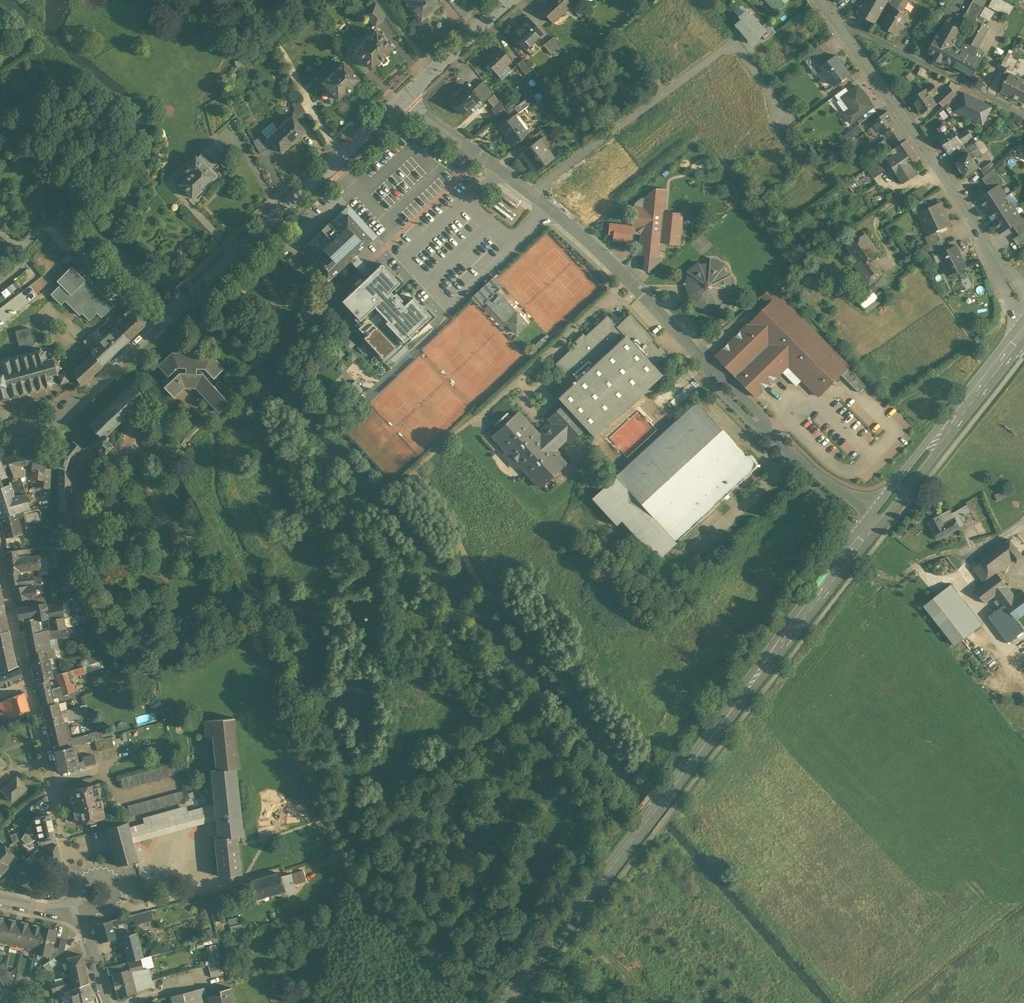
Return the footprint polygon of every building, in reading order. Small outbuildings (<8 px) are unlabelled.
[(436,0),(412,0),(407,5),(421,21),(440,5),(436,0)] [(549,2),(548,1),(539,9),(552,22),(570,5),(571,5),(569,2),(567,0),(552,0),(549,2)] [(768,0),(776,12),(789,0),(768,0)] [(860,15),(874,22),(887,0),(886,0),(868,0),(860,15)] [(893,3),(894,4),(893,6),(909,15),(912,10),(908,8),(910,6),(902,1),(903,0),(895,0),(893,3)] [(988,7),(998,12),(1008,17),(1013,5),(1003,0),(992,0),(988,7)] [(983,6),(973,1),(963,18),(974,24),(983,6)] [(385,16),(376,4),(364,15),(375,26),(385,16)] [(585,13),(577,4),(572,7),(579,17),(585,13)] [(909,15),(893,6),(881,25),(897,35),(909,15)] [(983,11),(992,16),(995,18),(998,12),(988,7),(986,6),(983,11)] [(743,19),(737,24),(743,31),(742,31),(750,40),(749,41),(752,44),(762,35),(767,31),(763,26),(753,14),(751,15),(748,11),(740,17),(743,19)] [(992,16),(983,11),(981,16),(989,20),(992,16)] [(527,18),(521,24),(522,25),(511,35),(525,49),(542,33),(527,18)] [(989,27),(976,21),(965,41),(978,48),(978,46),(989,27)] [(768,22),(763,26),(767,31),(762,35),(767,40),(777,32),(770,24),(768,22)] [(961,30),(946,22),(940,33),(939,33),(934,41),(935,41),(929,52),(935,56),(935,57),(936,58),(940,61),(942,60),(942,59),(952,64),(960,49),(953,45),(961,30)] [(382,37),(376,30),(354,50),(355,51),(370,67),(371,68),(375,64),(378,67),(382,63),(385,66),(390,62),(387,58),(391,55),(389,52),(393,48),(386,42),(389,39),(384,35),(382,37)] [(554,36),(543,44),(551,54),(561,46),(554,36)] [(978,48),(965,41),(961,49),(960,49),(952,64),(973,76),(982,61),(981,60),(984,54),(978,46),(978,48)] [(808,64),(818,55),(824,51),(820,45),(804,57),(808,64)] [(498,47),(484,61),(496,73),(505,65),(510,60),(498,47)] [(370,67),(355,51),(350,57),(351,59),(355,63),(356,63),(364,72),(370,67)] [(1009,52),(1002,65),(1008,68),(1015,55),(1009,52)] [(818,55),(808,64),(812,69),(822,61),(818,55)] [(851,74),(837,55),(824,64),(821,66),(824,69),(835,85),(851,74)] [(1015,55),(1008,68),(1013,71),(1020,57),(1015,55)] [(342,64),(335,56),(316,73),(323,81),(321,82),(325,86),(323,87),(324,88),(318,94),(323,99),(329,94),(330,95),(332,93),(338,99),(342,95),(345,98),(349,94),(352,97),(357,92),(354,89),(359,85),(356,82),(359,79),(344,62),(342,64)] [(530,70),(523,59),(517,64),(525,74),(530,70)] [(822,61),(812,69),(816,75),(824,69),(821,66),(824,64),(822,61)] [(505,65),(496,73),(501,79),(510,71),(505,65)] [(1006,70),(1001,79),(1005,81),(1004,82),(1005,82),(1001,91),(1023,102),(1023,79),(1006,70)] [(483,80),(471,92),(478,99),(477,99),(482,104),(486,100),(493,94),(483,80)] [(927,88),(912,98),(922,113),(937,103),(931,95),(937,90),(933,84),(927,89),(927,88)] [(471,92),(464,85),(449,99),(462,114),(477,99),(478,99),(471,92)] [(873,107),(858,86),(850,92),(843,97),(851,109),(844,114),(851,123),(863,114),(873,107)] [(846,87),(836,95),(839,100),(843,97),(850,92),(846,87)] [(949,87),(937,98),(944,105),(956,94),(949,87)] [(486,100),(493,111),(502,104),(493,94),(486,100)] [(991,107),(965,94),(957,110),(971,117),(971,119),(975,121),(977,120),(983,123),(991,107)] [(513,109),(517,113),(529,105),(526,100),(513,109)] [(299,101),(293,105),(297,112),(300,117),(306,113),(299,101)] [(508,112),(502,104),(493,111),(491,113),(496,121),(508,112)] [(873,107),(863,114),(864,117),(866,119),(876,112),(873,107)] [(888,111),(873,121),(880,133),(885,130),(896,122),(888,111)] [(297,112),(288,120),(286,118),(280,123),(282,126),(277,130),(290,144),(304,131),(295,121),(300,117),(297,112)] [(527,133),(514,115),(499,126),(507,137),(505,138),(511,145),(527,133)] [(273,122),(262,131),(268,138),(273,143),(281,152),(290,144),(277,130),(273,122)] [(896,122),(885,130),(889,136),(881,141),(886,147),(886,148),(894,143),(897,147),(908,139),(896,122)] [(860,124),(848,133),(852,138),(863,130),(860,124)] [(953,127),(938,137),(948,151),(957,145),(962,142),(962,143),(973,136),(968,129),(958,135),(953,127)] [(543,128),(531,137),(535,142),(544,135),(544,136),(547,133),(543,128)] [(841,146),(852,138),(848,133),(838,141),(841,146)] [(535,142),(521,153),(522,153),(526,159),(526,160),(527,160),(534,170),(552,157),(545,146),(549,143),(544,136),(544,135),(535,142)] [(260,137),(253,141),(260,153),(267,149),(263,142),(260,137)] [(268,138),(263,142),(267,149),(273,143),(268,138)] [(908,139),(897,147),(900,152),(908,164),(910,163),(919,157),(908,139)] [(881,141),(864,152),(863,150),(856,155),(861,162),(875,153),(875,154),(886,147),(881,141)] [(957,145),(948,151),(952,157),(961,151),(957,145)] [(970,152),(955,163),(965,177),(979,166),(975,159),(983,154),(978,147),(970,153),(970,152)] [(217,161),(205,149),(196,158),(208,170),(217,161)] [(900,152),(888,160),(904,183),(917,174),(910,163),(908,164),(900,152)] [(225,155),(218,161),(221,164),(223,161),(227,158),(225,155)] [(196,158),(196,157),(187,166),(192,172),(179,185),(192,199),(215,177),(208,170),(196,158)] [(879,160),(867,168),(874,178),(886,169),(879,160)] [(228,167),(223,161),(221,164),(220,165),(225,170),(228,167)] [(981,169),(985,176),(995,167),(991,162),(981,169)] [(985,176),(983,178),(987,184),(1000,176),(995,167),(985,176)] [(1000,176),(987,184),(991,190),(999,185),(1004,182),(1000,176)] [(991,190),(979,198),(986,209),(1006,196),(999,185),(991,190)] [(655,189),(647,196),(647,195),(644,198),(643,207),(635,207),(634,207),(633,222),(631,223),(632,224),(632,226),(632,227),(633,227),(638,227),(641,232),(643,232),(642,245),(640,245),(639,254),(642,255),(643,256),(645,255),(646,255),(645,258),(642,261),(645,265),(645,268),(647,271),(659,262),(660,247),(658,246),(658,242),(672,243),(673,244),(675,243),(679,244),(680,234),(678,234),(680,214),(679,214),(670,213),(669,214),(666,216),(663,213),(664,205),(666,190),(659,189),(655,189)] [(919,189),(910,194),(916,203),(924,197),(919,189)] [(1006,196),(986,209),(994,221),(1014,208),(1006,196)] [(635,203),(635,207),(643,207),(644,198),(641,198),(635,203)] [(927,199),(916,204),(920,212),(931,207),(927,199)] [(920,212),(918,213),(929,235),(937,231),(950,225),(944,212),(945,211),(941,202),(931,207),(920,212)] [(348,206),(330,224),(328,222),(324,226),(321,229),(322,231),(304,247),(311,255),(306,260),(327,282),(349,260),(357,254),(376,236),(348,206)] [(1014,208),(994,221),(1001,232),(1013,225),(1021,219),(1014,208)] [(1021,219),(1013,225),(1019,235),(1023,232),(1023,217),(1021,219)] [(632,227),(632,226),(610,224),(609,234),(614,234),(614,240),(630,242),(631,232),(640,233),(641,232),(638,227),(633,227),(632,227)] [(929,235),(925,236),(929,245),(941,239),(937,231),(929,235)] [(881,253),(866,233),(847,246),(859,261),(855,264),(858,269),(856,271),(869,287),(885,276),(872,260),(881,253)] [(941,239),(929,245),(934,256),(938,254),(946,250),(941,239)] [(946,250),(938,254),(948,274),(964,266),(958,254),(960,253),(957,245),(946,250)] [(69,252),(60,260),(69,269),(71,266),(77,260),(69,252)] [(366,278),(373,271),(367,264),(357,254),(349,260),(359,271),(366,278)] [(700,263),(689,272),(690,273),(686,284),(690,284),(691,289),(691,293),(689,294),(696,302),(696,303),(707,308),(719,306),(728,298),(724,295),(727,288),(732,289),(734,289),(732,275),(729,276),(723,268),(726,264),(711,258),(711,263),(701,264),(700,263)] [(359,320),(361,318),(365,322),(359,328),(394,366),(434,329),(426,320),(430,316),(412,297),(403,305),(400,302),(402,300),(399,296),(395,292),(393,294),(390,291),(399,283),(381,263),(373,271),(366,278),(341,300),(359,320)] [(114,305),(92,283),(93,282),(85,274),(82,277),(71,266),(69,269),(57,281),(60,284),(51,294),(61,305),(65,301),(74,310),(76,312),(79,315),(82,313),(89,320),(97,313),(101,317),(114,305)] [(885,276),(869,287),(870,288),(874,294),(890,282),(885,276)] [(494,277),(476,294),(484,302),(485,302),(485,301),(497,290),(498,290),(502,285),(496,279),(494,277)] [(724,295),(728,298),(732,289),(727,288),(724,295)] [(762,297),(770,303),(779,294),(773,288),(762,297)] [(870,288),(858,297),(864,306),(876,297),(874,294),(870,288)] [(498,290),(497,290),(485,301),(485,302),(505,322),(517,311),(498,290)] [(481,306),(484,302),(476,294),(472,298),(474,299),(481,306)] [(819,335),(812,328),(812,327),(811,326),(811,327),(803,319),(804,319),(803,318),(802,318),(795,311),(795,310),(794,309),(794,310),(787,302),(786,301),(779,294),(770,303),(748,324),(789,365),(797,373),(797,374),(798,375),(799,375),(803,379),(806,382),(807,383),(814,390),(815,392),(816,391),(817,392),(822,388),(820,386),(822,384),(823,383),(830,377),(831,376),(837,369),(837,370),(838,369),(838,368),(844,363),(844,362),(845,361),(844,360),(837,353),(836,352),(828,344),(829,344),(828,343),(827,343),(820,336),(819,335)] [(0,308),(0,319),(4,324),(24,306),(16,296),(0,308)] [(880,302),(876,297),(864,306),(869,311),(880,302)] [(130,312),(128,309),(124,314),(126,316),(115,326),(116,327),(129,341),(149,321),(135,307),(130,312)] [(528,324),(517,311),(505,322),(516,335),(528,324)] [(617,326),(607,315),(585,336),(583,334),(579,337),(575,341),(577,343),(555,363),(567,377),(559,384),(564,388),(566,390),(558,397),(559,398),(561,400),(564,404),(586,427),(587,428),(586,428),(587,429),(587,428),(594,436),(594,437),(662,374),(664,372),(657,364),(667,354),(660,346),(657,349),(651,341),(653,339),(630,314),(617,326)] [(789,365),(748,324),(741,331),(740,332),(737,336),(737,335),(736,336),(729,343),(724,348),(716,356),(720,360),(720,361),(721,361),(724,364),(725,365),(727,367),(727,368),(728,368),(732,372),(731,372),(732,373),(732,372),(735,375),(735,376),(736,376),(737,377),(736,377),(737,378),(740,381),(741,381),(745,385),(744,385),(745,386),(745,385),(752,392),(753,393),(759,388),(762,391),(764,389),(764,390),(765,389),(768,385),(769,385),(769,384),(771,382),(772,382),(772,381),(776,378),(777,377),(776,377),(783,371),(789,365)] [(29,327),(15,331),(20,348),(27,346),(29,352),(34,351),(32,345),(34,345),(29,327)] [(116,327),(107,335),(107,334),(100,340),(102,344),(103,345),(93,352),(93,353),(102,366),(129,341),(116,327)] [(91,334),(83,341),(91,351),(102,344),(100,340),(97,343),(91,334)] [(543,337),(528,350),(532,355),(547,341),(543,337)] [(1,360),(0,360),(0,361),(2,368),(0,368),(0,401),(4,400),(5,401),(5,400),(5,399),(10,398),(10,400),(11,399),(11,398),(19,396),(20,397),(21,397),(20,395),(28,393),(28,395),(30,394),(29,393),(36,391),(37,392),(38,392),(38,391),(45,388),(46,390),(47,390),(46,388),(50,387),(51,388),(52,388),(51,386),(53,383),(55,383),(55,382),(53,382),(53,380),(58,379),(60,384),(69,382),(66,372),(58,374),(57,373),(58,372),(57,372),(59,368),(61,368),(61,367),(60,367),(59,362),(60,361),(59,360),(58,361),(53,358),(53,356),(52,356),(52,358),(47,359),(47,357),(48,357),(48,356),(46,356),(45,352),(46,351),(46,350),(44,351),(41,350),(41,348),(40,348),(40,349),(36,350),(36,349),(34,349),(35,351),(27,353),(27,351),(26,352),(26,353),(21,354),(18,355),(18,354),(17,354),(17,355),(10,357),(9,356),(8,356),(9,358),(1,360)] [(351,351),(342,360),(348,367),(357,358),(351,351)] [(211,354),(172,352),(158,365),(168,376),(172,372),(175,376),(164,386),(173,397),(184,387),(190,387),(195,387),(213,407),(216,409),(219,412),(229,403),(227,400),(224,397),(207,378),(210,375),(213,378),(224,368),(211,354)] [(87,358),(72,371),(79,383),(81,385),(99,369),(102,366),(93,353),(90,356),(87,358)] [(360,383),(370,367),(355,358),(345,374),(360,383)] [(849,368),(844,363),(838,368),(838,369),(837,370),(842,374),(860,392),(866,385),(849,368)] [(797,373),(789,365),(783,371),(797,385),(803,379),(799,375),(798,375),(797,374),(797,373)] [(816,391),(815,392),(820,396),(842,374),(837,370),(837,369),(831,376),(830,377),(823,383),(822,384),(820,386),(822,388),(817,392),(816,391)] [(133,384),(88,425),(95,431),(94,432),(96,433),(96,432),(102,438),(103,437),(106,440),(107,439),(108,439),(108,438),(108,437),(108,436),(107,434),(146,398),(145,398),(148,395),(142,389),(139,391),(133,384)] [(674,422),(591,498),(616,525),(621,520),(657,560),(676,542),(664,529),(746,456),(696,401),(674,422)] [(564,404),(548,418),(554,424),(550,427),(547,423),(544,426),(540,429),(544,433),(540,436),(540,435),(540,436),(537,433),(537,432),(536,431),(535,432),(533,428),(532,427),(531,427),(529,424),(529,423),(528,422),(527,423),(525,420),(525,419),(524,418),(518,412),(511,418),(507,413),(508,413),(507,412),(501,417),(493,424),(494,425),(495,425),(499,429),(492,435),(498,441),(498,442),(499,443),(500,442),(502,446),(503,447),(504,447),(507,450),(506,451),(507,452),(508,451),(511,454),(510,455),(511,456),(512,456),(514,459),(515,461),(516,460),(519,463),(518,464),(519,465),(520,465),(523,468),(522,468),(523,469),(524,469),(527,472),(526,473),(527,474),(528,473),(540,487),(543,484),(565,463),(557,455),(559,453),(555,448),(566,437),(570,441),(573,439),(586,427),(564,404)] [(102,438),(95,444),(97,446),(97,447),(98,447),(98,448),(97,449),(96,450),(97,450),(99,452),(99,453),(100,452),(101,450),(102,451),(102,452),(103,452),(105,454),(113,445),(111,443),(110,443),(106,440),(103,437),(102,438)] [(73,441),(62,454),(69,457),(72,458),(81,448),(73,441)] [(515,469),(519,465),(518,464),(519,463),(516,460),(515,461),(514,459),(512,456),(511,456),(510,455),(511,454),(508,451),(507,452),(506,451),(502,454),(515,469)] [(21,453),(0,459),(10,484),(14,496),(25,495),(27,494),(26,492),(21,478),(24,476),(25,464),(32,464),(32,453),(21,453)] [(46,455),(32,453),(32,464),(31,470),(32,470),(31,478),(39,479),(43,480),(45,468),(46,455)] [(69,457),(62,454),(61,456),(60,460),(59,464),(58,466),(66,468),(67,462),(69,457)] [(746,456),(664,529),(676,542),(757,468),(757,466),(760,467),(761,464),(758,464),(758,463),(752,455),(747,455),(746,456)] [(71,469),(66,468),(58,466),(59,511),(72,511),(71,469)] [(51,469),(45,468),(43,480),(39,479),(38,487),(49,488),(51,469)] [(3,486),(0,478),(0,516),(17,512),(30,509),(25,495),(14,496),(10,484),(3,486)] [(1002,491),(995,494),(997,500),(1005,497),(1002,491)] [(968,505),(958,510),(962,516),(971,511),(968,505)] [(30,509),(17,512),(18,516),(24,516),(23,514),(38,511),(38,508),(30,509)] [(950,509),(940,515),(945,523),(955,517),(956,519),(962,516),(958,510),(953,513),(950,509)] [(38,511),(23,514),(24,516),(26,524),(42,521),(40,511),(38,511)] [(0,516),(0,519),(5,537),(23,534),(18,516),(17,512),(0,516)] [(940,515),(928,521),(933,530),(945,523),(940,515)] [(962,516),(956,519),(960,527),(966,524),(962,516)] [(945,523),(933,530),(938,539),(960,527),(956,519),(955,517),(945,523)] [(1011,539),(999,548),(1011,564),(1014,561),(1015,562),(1023,556),(1011,539)] [(59,545),(47,546),(47,547),(49,559),(51,567),(67,565),(59,545)] [(993,547),(985,553),(988,557),(995,551),(993,547)] [(31,548),(17,550),(18,557),(32,555),(31,548)] [(988,557),(980,563),(992,578),(997,574),(1000,578),(1007,573),(1004,569),(1011,564),(999,548),(995,551),(988,557)] [(32,555),(18,557),(17,550),(6,551),(9,572),(19,571),(51,567),(49,559),(41,560),(41,555),(32,555)] [(992,578),(980,563),(973,568),(985,583),(992,578)] [(19,571),(9,572),(12,587),(20,586),(19,576),(18,572),(20,572),(19,571)] [(32,574),(19,576),(20,586),(26,585),(33,584),(32,574)] [(976,590),(985,602),(994,596),(1001,606),(989,615),(1009,640),(1023,628),(1017,620),(1023,614),(1023,593),(1022,590),(1014,596),(1000,578),(997,574),(992,578),(985,583),(976,590)] [(48,576),(35,577),(35,584),(49,583),(48,576)] [(982,624),(951,584),(924,605),(955,645),(982,624)] [(20,586),(12,587),(15,601),(28,599),(28,598),(34,597),(33,585),(27,586),(26,585),(20,586)] [(34,597),(36,604),(46,602),(44,595),(34,597)] [(56,603),(46,605),(46,602),(17,608),(19,618),(22,617),(23,620),(38,617),(39,620),(41,620),(59,617),(59,616),(61,613),(60,605),(56,603)] [(10,637),(10,633),(4,605),(0,605),(0,639),(10,637)] [(59,617),(41,620),(43,626),(50,625),(50,629),(57,628),(66,627),(63,616),(59,617)] [(38,617),(23,620),(26,634),(41,631),(39,620),(38,617)] [(41,631),(26,634),(30,653),(32,662),(49,658),(47,650),(53,649),(53,643),(52,639),(49,640),(48,635),(58,634),(57,628),(50,629),(42,631),(41,631)] [(0,639),(0,673),(16,666),(10,637),(0,639)] [(91,643),(93,651),(104,648),(102,640),(91,643)] [(102,655),(88,659),(90,664),(98,661),(103,659),(102,655)] [(32,662),(31,662),(34,676),(46,673),(47,679),(53,678),(49,662),(55,661),(55,657),(49,658),(32,662)] [(98,661),(90,664),(84,666),(86,672),(100,667),(98,661)] [(0,683),(1,687),(23,678),(18,665),(16,666),(0,673),(0,683)] [(84,666),(70,670),(72,676),(86,672),(84,666)] [(70,670),(55,674),(56,680),(58,686),(52,689),(54,697),(76,690),(72,676),(70,670)] [(46,673),(34,676),(35,682),(47,679),(46,673)] [(48,680),(36,683),(41,706),(54,703),(48,680)] [(56,680),(50,682),(52,689),(58,686),(56,680)] [(24,692),(1,701),(4,707),(4,709),(8,717),(8,719),(29,710),(24,692)] [(81,709),(61,713),(59,702),(54,703),(41,706),(46,725),(63,722),(78,718),(82,717),(84,717),(81,709)] [(86,704),(80,706),(81,709),(84,717),(90,715),(86,704)] [(153,711),(136,716),(139,724),(156,719),(153,711)] [(215,838),(219,876),(241,874),(237,836),(243,835),(235,769),(236,769),(236,768),(239,768),(234,718),(205,721),(207,735),(213,735),(217,770),(211,771),(211,772),(212,772),(215,803),(217,819),(218,827),(217,827),(218,837),(215,838)] [(63,722),(46,725),(52,750),(69,746),(63,722)] [(102,731),(90,734),(91,741),(95,740),(100,739),(104,738),(102,731)] [(90,734),(71,738),(72,745),(84,743),(83,743),(91,741),(90,734)] [(112,736),(106,737),(108,748),(114,747),(112,736)] [(69,746),(52,750),(52,751),(57,771),(57,772),(96,763),(95,755),(84,757),(83,759),(83,761),(78,762),(76,752),(75,751),(74,751),(72,745),(69,746)] [(176,763),(171,764),(174,775),(179,773),(176,763)] [(171,764),(165,766),(168,776),(174,775),(171,764)] [(165,766),(160,767),(159,767),(162,778),(168,776),(165,766)] [(159,767),(154,769),(157,779),(162,778),(159,767)] [(154,769),(149,770),(151,781),(157,779),(154,769)] [(149,770),(148,770),(143,772),(146,782),(151,781),(149,770)] [(143,772),(137,773),(140,784),(146,782),(143,772)] [(137,773),(132,775),(135,785),(140,784),(137,773)] [(132,775),(126,776),(129,787),(135,785),(132,775)] [(16,776),(1,789),(11,801),(27,788),(16,776)] [(126,776),(121,778),(124,788),(129,787),(126,776)] [(88,786),(69,790),(71,798),(69,798),(69,799),(70,804),(71,805),(73,804),(74,810),(73,812),(74,816),(75,817),(76,817),(77,823),(88,820),(89,821),(96,820),(96,818),(104,817),(102,806),(103,805),(101,799),(100,798),(99,794),(100,792),(98,786),(97,785),(97,784),(93,785),(93,784),(89,785),(88,786)] [(183,790),(178,792),(180,803),(186,801),(183,790)] [(178,792),(172,793),(175,804),(180,803),(178,792)] [(172,793),(166,795),(169,806),(175,804),(172,793)] [(169,806),(166,795),(161,796),(164,807),(169,806)] [(161,796),(155,798),(158,809),(164,807),(161,796)] [(158,809),(155,798),(150,799),(153,810),(158,809)] [(150,799),(144,801),(147,812),(153,810),(150,799)] [(144,801),(139,802),(142,813),(147,812),(144,801)] [(139,802),(133,804),(136,815),(142,813),(139,802)] [(215,803),(144,822),(129,827),(133,842),(217,819),(215,803)] [(133,804),(128,805),(131,816),(136,815),(133,804)] [(144,822),(187,811),(186,805),(143,817),(144,822)] [(35,817),(22,838),(27,844),(39,835),(40,839),(45,838),(46,839),(56,837),(50,813),(47,814),(46,811),(37,813),(38,816),(35,817)] [(128,821),(106,827),(106,828),(116,865),(140,859),(138,853),(136,853),(133,842),(129,827),(128,822),(128,821)] [(16,833),(10,835),(13,842),(19,840),(16,833)] [(17,858),(0,841),(0,874),(17,858)] [(57,844),(47,847),(38,850),(40,859),(42,858),(43,866),(61,861),(57,844)] [(42,873),(36,864),(29,868),(33,875),(31,876),(33,879),(42,873)] [(303,870),(293,873),(294,878),(305,875),(303,870)] [(279,873),(265,877),(270,893),(270,895),(284,891),(285,894),(296,891),(291,873),(280,876),(279,873)] [(305,875),(294,878),(296,884),(306,881),(305,875)] [(265,877),(251,881),(256,897),(270,893),(265,877)] [(144,911),(131,914),(132,919),(133,919),(134,924),(147,920),(144,911)] [(131,914),(111,920),(112,925),(128,922),(128,921),(132,919),(131,914)] [(3,918),(0,933),(0,941),(4,942),(4,943),(5,944),(5,942),(11,944),(16,921),(3,918)] [(111,920),(96,924),(101,942),(116,938),(112,925),(111,920)] [(28,924),(16,921),(11,944),(16,945),(16,946),(17,946),(17,945),(23,946),(28,924)] [(40,927),(28,924),(23,946),(28,948),(28,949),(29,949),(30,948),(35,949),(40,927)] [(242,924),(230,926),(232,933),(243,930),(242,924)] [(56,930),(40,927),(35,949),(35,950),(49,953),(51,952),(53,946),(56,930)] [(206,931),(208,939),(214,938),(212,929),(206,931)] [(137,932),(121,936),(128,961),(141,958),(143,957),(142,953),(137,932)] [(67,939),(61,938),(59,947),(57,955),(64,951),(67,939)] [(213,964),(219,962),(215,945),(209,946),(213,964)] [(59,947),(53,946),(51,952),(49,961),(55,957),(57,955),(59,947)] [(165,947),(142,953),(143,957),(151,955),(166,950),(165,947)] [(82,954),(67,957),(68,962),(63,963),(65,969),(69,968),(71,979),(64,981),(66,987),(66,988),(67,991),(73,988),(89,982),(82,954)] [(49,961),(43,965),(47,970),(59,962),(55,957),(49,961)] [(141,958),(128,961),(136,992),(153,987),(148,968),(147,968),(146,966),(143,967),(141,958)] [(128,961),(107,967),(109,974),(113,973),(118,996),(136,992),(128,961)] [(219,962),(213,964),(216,974),(222,973),(219,962)] [(0,972),(0,978),(1,979),(10,972),(7,967),(0,972)] [(10,972),(1,979),(4,984),(13,977),(10,972)] [(13,977),(4,984),(7,989),(17,983),(13,977)] [(64,980),(50,984),(53,992),(66,988),(66,987),(64,980)] [(73,988),(70,989),(74,1002),(84,1002),(89,1000),(92,999),(88,982),(73,988)] [(205,987),(195,989),(199,1002),(209,1002),(208,997),(205,987)] [(208,997),(209,1002),(236,1002),(231,987),(218,990),(219,994),(208,997)] [(70,989),(67,991),(64,992),(66,994),(62,996),(64,1002),(74,1002),(70,989)] [(171,996),(173,1002),(199,1002),(195,989),(171,996)]
